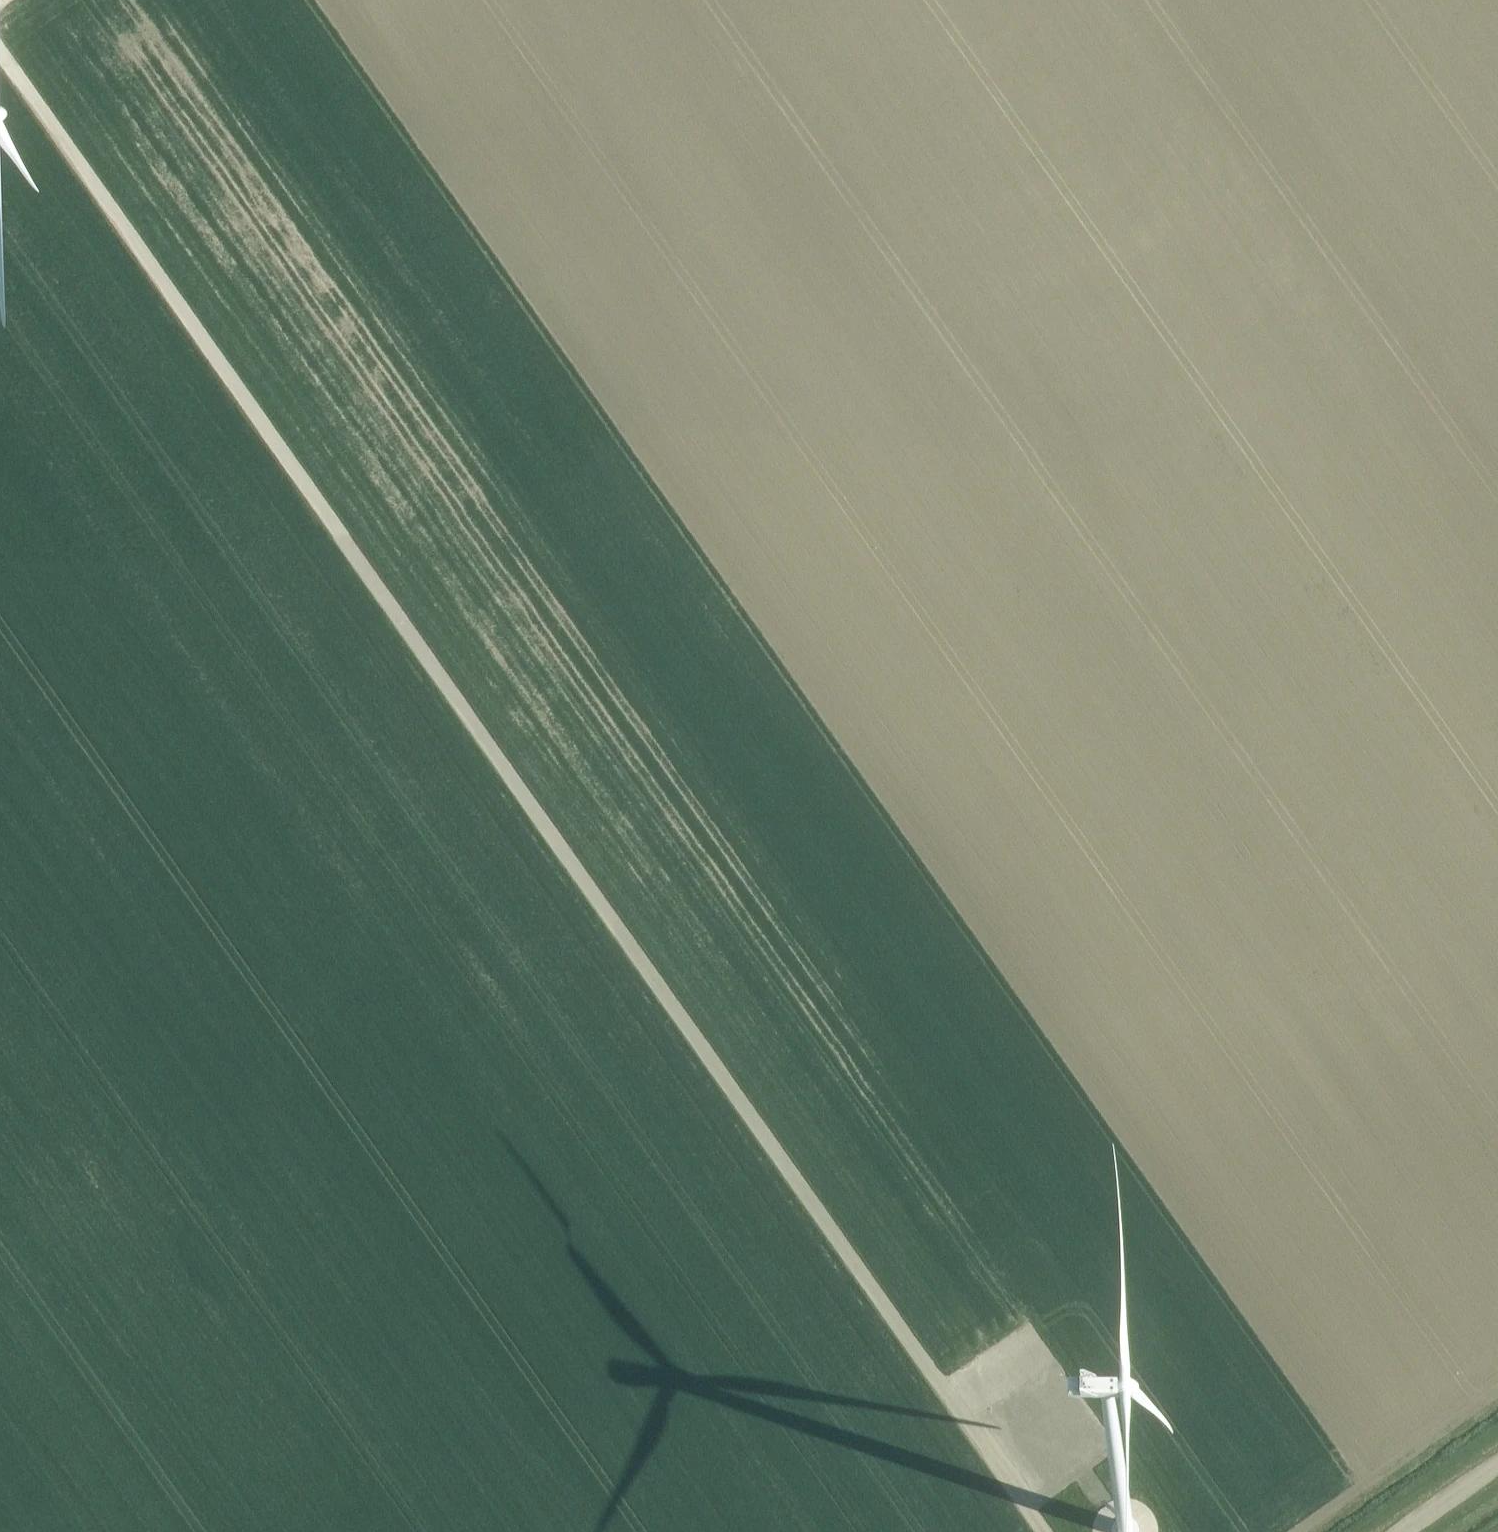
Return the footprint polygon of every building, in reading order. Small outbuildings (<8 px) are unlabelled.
[(1117,1531),(1135,1531),(1134,1529),(1134,1528),(1133,1526),(1132,1525),(1131,1524),(1129,1523),(1128,1523),(1126,1522),(1125,1522),(1123,1523),(1121,1523),(1120,1524),(1119,1525),(1118,1527),(1117,1528),(1117,1530),(1117,1531)]
